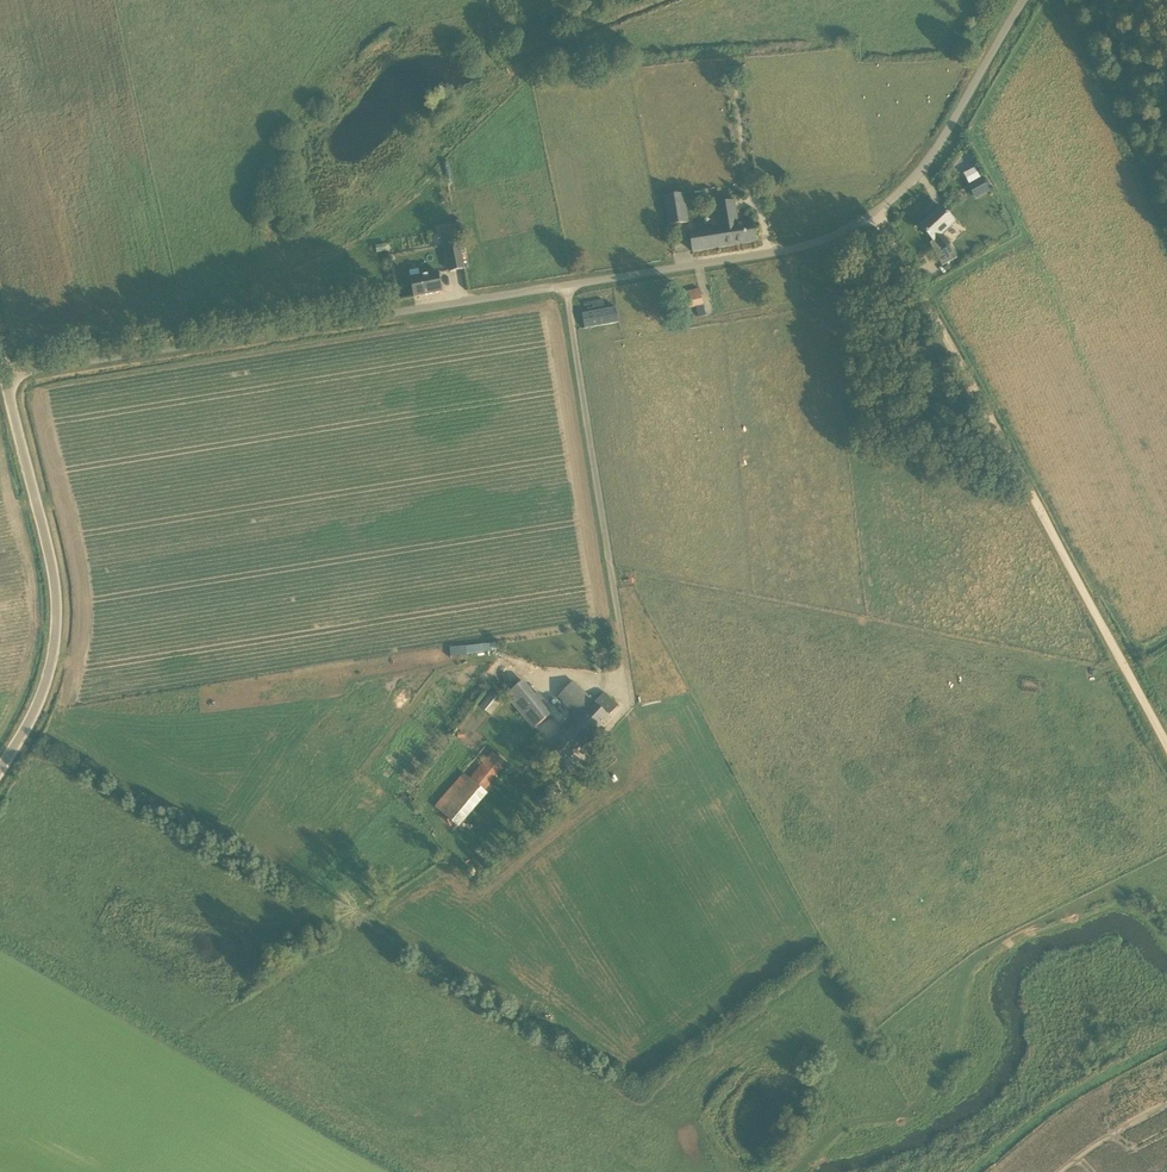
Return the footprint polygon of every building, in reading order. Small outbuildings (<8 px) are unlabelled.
[(744,66),(725,67),(725,76),(745,74),(744,66)] [(982,177),(967,186),(975,200),(990,191),(982,177)] [(668,223),(687,220),(683,194),(664,197),(668,223)] [(738,224),(735,201),(717,203),(720,227),(689,232),(692,252),(757,241),(753,222),(738,224)] [(950,243),(942,235),(955,222),(941,207),(920,226),(934,241),(943,250),(950,243)] [(445,244),(451,272),(465,269),(459,241),(445,244)] [(439,272),(419,276),(410,277),(414,297),(443,291),(439,272)] [(703,305),(703,301),(700,289),(676,295),(679,306),(680,310),(703,305)] [(897,307),(903,305),(899,297),(894,299),(897,307)] [(585,328),(585,329),(620,322),(617,307),(582,314),(585,328)] [(538,692),(535,694),(524,680),(505,695),(532,729),(551,714),(541,702),(544,699),(538,692)] [(566,733),(580,746),(617,707),(603,693),(595,702),(573,681),(558,697),(574,713),(560,727),(566,733)] [(477,708),(489,717),(501,703),(490,693),(477,708)] [(580,746),(566,733),(549,750),(563,763),(580,746)] [(484,790),(507,764),(492,752),(470,778),(464,773),(445,795),(450,799),(440,812),(458,828),(488,793),(484,790)] [(554,792),(541,801),(545,807),(558,798),(554,792)]
